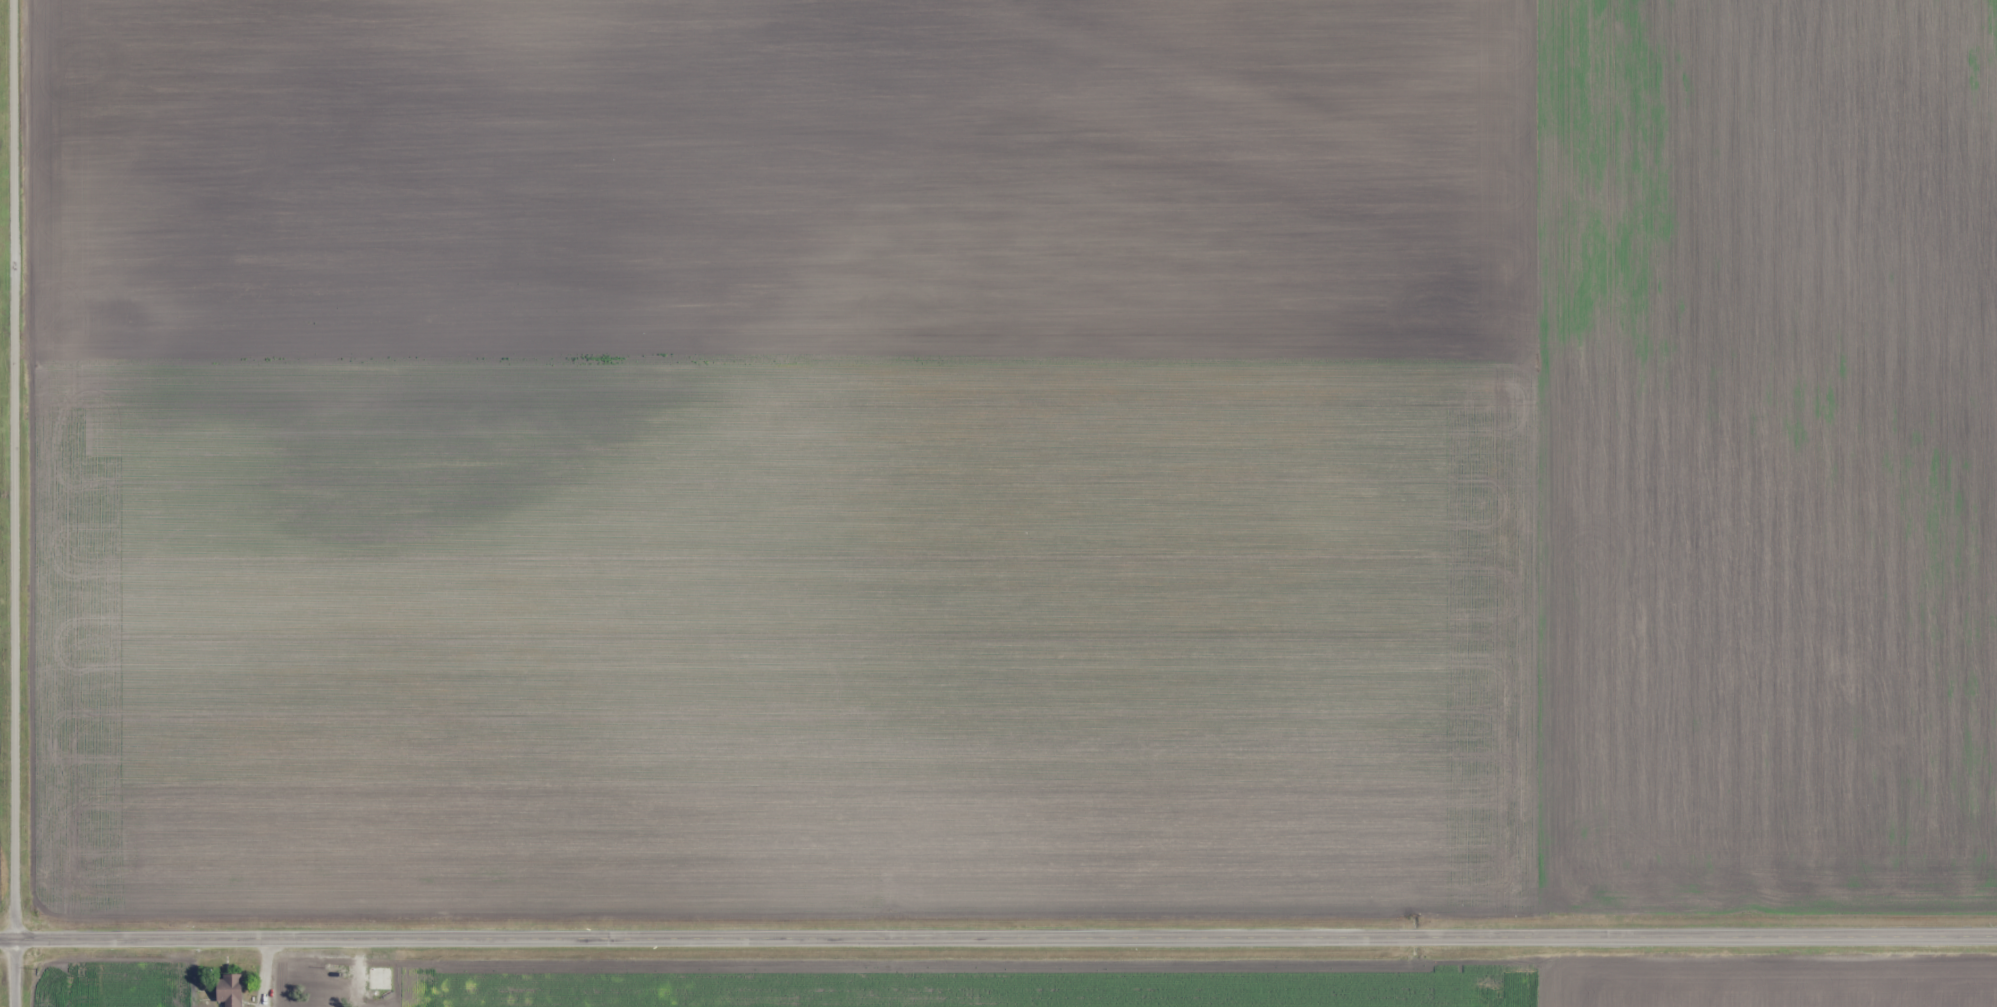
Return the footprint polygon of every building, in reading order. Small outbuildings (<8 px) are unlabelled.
[(391,968),(370,968),(370,989),(391,989),(391,968)] [(241,975),(217,975),(217,1001),(224,1001),(224,1006),(241,1006),(241,975)]
